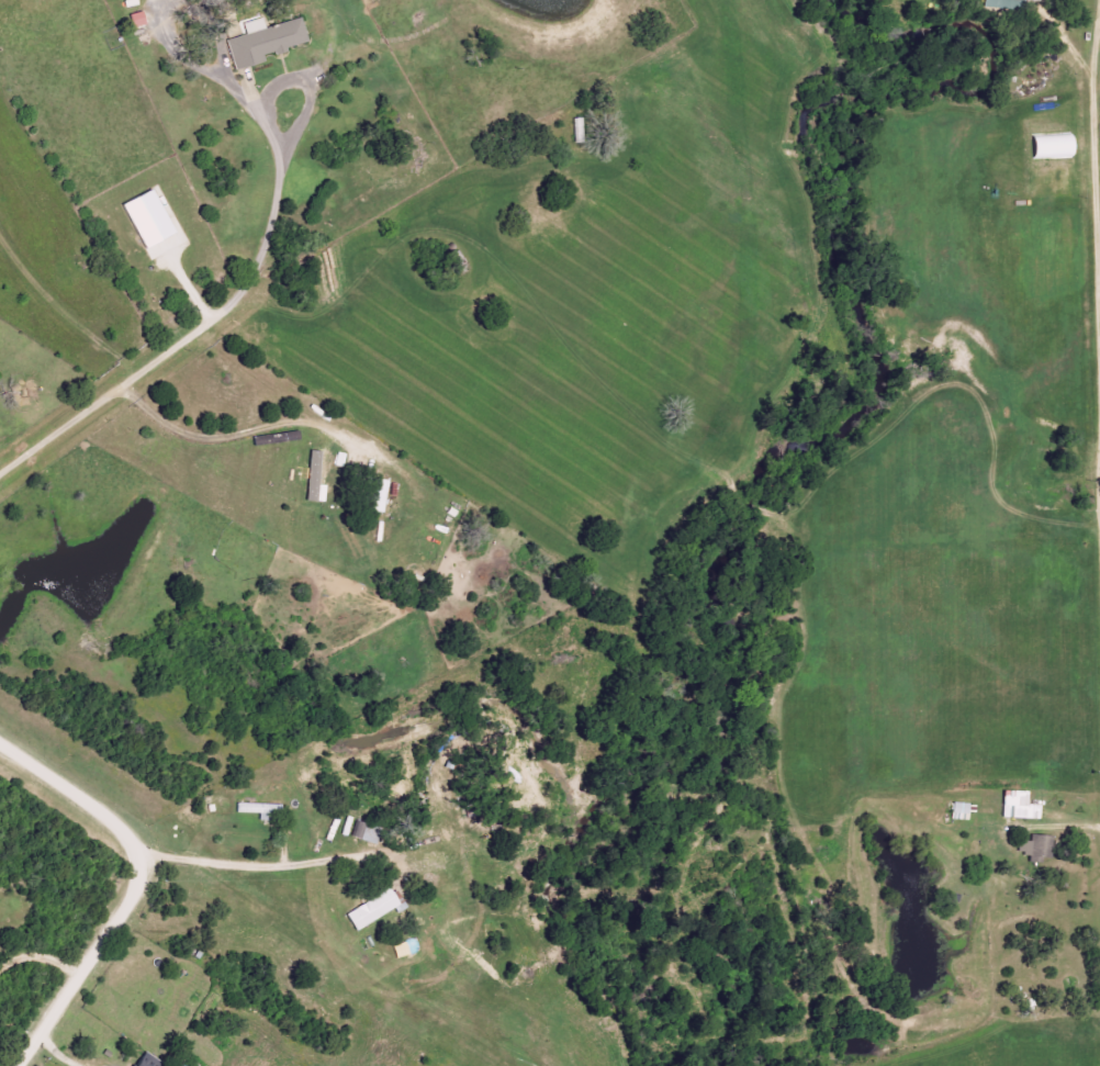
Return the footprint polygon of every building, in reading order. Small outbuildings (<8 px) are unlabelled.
[(227,40),(235,70),(265,62),(264,56),(308,44),(301,18),(265,28),(262,19),(243,24),(246,35),(227,40)] [(1032,159),(1072,158),(1072,134),(1032,135),(1032,159)] [(173,237),(154,191),(122,203),(141,249),(173,237)] [(319,502),(320,451),(308,451),(307,501),(319,502)] [(387,479),(371,479),(370,512),(385,512),(387,479)] [(1026,819),(1027,792),(1003,791),(1002,818),(1026,819)] [(236,813),(259,814),(259,820),(271,821),(271,805),(236,804),(236,813)] [(1031,843),(1021,842),(1020,856),(1051,857),(1052,836),(1031,835),(1031,843)] [(400,905),(395,896),(395,895),(391,888),(346,915),(356,932),(400,905)] [(163,1063),(144,1052),(136,1065),(162,1065),(163,1063)]
